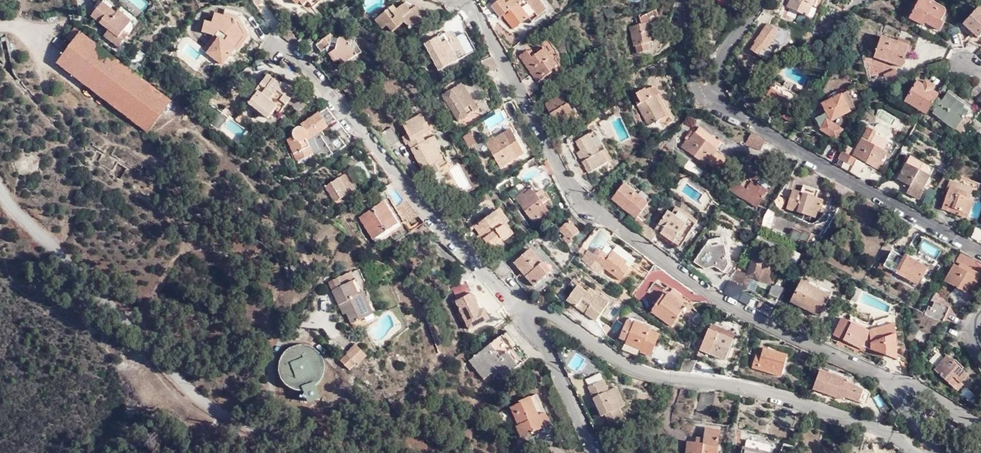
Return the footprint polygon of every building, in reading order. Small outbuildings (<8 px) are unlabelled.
[(122,5),(120,6),(113,1),(114,0),(101,0),(100,0),(95,0),(89,7),(110,23),(105,28),(122,41),(127,34),(122,30),(135,15),(122,5)] [(426,11),(418,0),(416,0),(412,3),(404,0),(402,0),(397,3),(393,6),(390,2),(375,13),(382,23),(387,19),(392,25),(405,17),(409,23),(426,11)] [(426,11),(431,8),(418,0),(426,11)] [(513,24),(528,13),(519,0),(496,0),(513,24)] [(532,11),(541,5),(538,0),(525,0),(532,11)] [(792,2),(817,12),(822,1),(819,0),(793,0),(792,2)] [(939,16),(945,3),(943,1),(943,0),(910,0),(908,3),(924,11),(925,9),(939,16)] [(961,15),(976,29),(980,24),(980,0),(976,0),(961,15)] [(137,11),(125,1),(122,5),(135,15),(137,11)] [(630,51),(640,48),(640,41),(645,40),(641,20),(651,17),(649,7),(630,13),(632,22),(621,25),(625,43),(628,43),(630,51)] [(214,42),(230,54),(249,29),(241,12),(229,8),(229,10),(216,8),(214,17),(207,16),(204,28),(214,30),(221,32),(214,42)] [(143,16),(137,11),(135,15),(122,30),(127,34),(143,16)] [(657,24),(665,31),(674,19),(666,13),(657,24)] [(756,33),(751,40),(758,46),(763,49),(774,42),(787,33),(788,22),(779,18),(777,21),(768,14),(755,32),(756,33)] [(172,99),(76,24),(67,35),(72,39),(58,58),(149,129),(172,99)] [(871,48),(894,57),(903,36),(880,26),(871,48)] [(325,45),(334,38),(335,30),(334,28),(322,36),(317,30),(307,37),(316,49),(324,44),(325,45)] [(221,32),(214,30),(203,44),(208,49),(214,42),(221,32)] [(334,38),(340,40),(342,32),(335,30),(334,38)] [(342,32),(340,40),(339,43),(332,48),(338,56),(341,54),(344,59),(358,50),(352,39),(356,35),(342,31),(342,32)] [(251,55),(259,45),(262,40),(254,35),(242,49),(251,55)] [(363,46),(356,35),(352,39),(358,50),(363,46)] [(436,66),(460,51),(451,38),(444,43),(438,35),(428,41),(427,39),(420,43),(436,66)] [(514,51),(535,76),(548,66),(546,63),(550,59),(547,56),(552,52),(543,40),(527,51),(522,45),(514,51)] [(224,61),(230,54),(214,42),(208,49),(224,61)] [(221,65),(224,61),(208,49),(205,53),(221,65)] [(485,68),(494,63),(487,50),(478,55),(485,68)] [(875,64),(879,73),(892,68),(888,59),(875,64)] [(267,66),(263,71),(268,75),(272,70),(267,66)] [(655,68),(650,70),(656,82),(661,80),(655,68)] [(272,70),(268,75),(263,71),(255,81),(258,82),(249,93),(268,108),(274,100),(279,103),(291,88),(285,84),(289,79),(282,74),(280,76),(272,70)] [(656,82),(650,70),(639,75),(644,86),(641,88),(650,108),(670,98),(662,79),(661,80),(656,82)] [(926,103),(936,85),(931,82),(933,78),(926,73),(923,77),(915,72),(905,90),(926,103)] [(761,96),(784,109),(796,88),(774,75),(761,96)] [(455,108),(458,113),(473,104),(457,78),(441,88),(446,95),(442,98),(450,110),(455,108)] [(978,98),(980,94),(980,82),(977,78),(967,90),(978,98)] [(289,79),(285,84),(291,88),(294,83),(289,79)] [(819,102),(824,112),(851,100),(843,81),(821,92),(823,99),(819,102)] [(930,103),(951,121),(953,120),(963,107),(964,106),(960,102),(962,100),(946,85),(930,103)] [(812,86),(808,93),(814,96),(818,89),(812,86)] [(557,124),(572,115),(557,87),(541,95),(557,124)] [(446,95),(441,88),(437,90),(442,98),(446,95)] [(335,118),(324,104),(292,123),(294,127),(293,127),(290,125),(284,130),(284,134),(288,142),(284,145),(297,165),(311,155),(303,142),(305,137),(335,118)] [(963,107),(953,120),(959,125),(969,112),(963,107)] [(454,116),(458,113),(455,108),(450,110),(454,116)] [(406,143),(417,157),(439,139),(432,130),(427,133),(423,129),(427,124),(416,111),(398,125),(405,133),(399,136),(404,143),(406,143)] [(850,145),(878,159),(884,150),(880,148),(885,140),(869,133),(875,121),(866,116),(860,128),(850,145)] [(681,141),(703,154),(705,153),(717,160),(724,147),(713,140),(716,134),(694,121),(688,132),(687,131),(681,141)] [(596,137),(608,156),(612,153),(594,123),(586,128),(593,138),(596,137)] [(583,148),(577,151),(588,168),(608,156),(596,137),(593,138),(586,128),(574,135),(579,143),(583,148)] [(508,138),(504,133),(497,138),(495,134),(482,143),(496,162),(520,146),(513,135),(508,138)] [(842,142),(841,141),(840,142),(837,149),(851,156),(855,149),(847,144),(850,138),(845,135),(842,142)] [(439,139),(417,157),(425,166),(428,164),(445,185),(454,178),(440,160),(449,152),(439,139)] [(44,150),(35,147),(33,153),(42,157),(44,150)] [(909,148),(907,152),(931,166),(934,161),(909,148)] [(540,153),(535,156),(533,152),(518,162),(529,176),(525,179),(522,181),(521,182),(519,180),(512,186),(531,210),(546,199),(540,192),(546,187),(539,177),(533,182),(532,180),(538,176),(548,169),(540,153)] [(931,166),(907,152),(897,171),(908,177),(905,183),(918,190),(931,166)] [(23,156),(16,159),(20,169),(28,166),(23,156)] [(944,165),(947,160),(942,157),(938,162),(944,165)] [(720,183),(753,203),(763,187),(749,178),(752,172),(737,163),(728,177),(724,175),(720,183)] [(347,166),(343,169),(353,184),(357,181),(347,166)] [(353,184),(343,169),(339,171),(325,179),(335,195),(353,184)] [(968,192),(971,183),(941,171),(935,180),(946,185),(948,180),(966,186),(965,191),(968,192)] [(628,172),(625,175),(647,193),(650,190),(628,172)] [(647,193),(625,175),(614,190),(630,202),(627,205),(632,209),(634,206),(637,206),(647,193)] [(784,199),(811,209),(815,202),(817,203),(822,193),(814,190),(816,182),(801,177),(798,184),(790,182),(784,199)] [(961,206),(967,208),(972,193),(968,192),(965,191),(966,186),(948,180),(946,185),(940,202),(959,209),(961,206)] [(783,192),(776,187),(772,193),(777,201),(783,192)] [(411,208),(399,192),(386,200),(399,217),(411,208)] [(659,223),(681,238),(697,212),(676,197),(671,204),(666,201),(657,215),(662,219),(659,223)] [(390,219),(374,198),(353,213),(369,234),(390,219)] [(770,198),(765,206),(771,210),(776,202),(770,198)] [(493,204),(489,207),(504,229),(496,234),(498,236),(507,230),(500,219),(502,217),(493,204)] [(496,234),(504,229),(489,207),(468,222),(483,244),(496,234)] [(560,232),(569,238),(573,234),(570,231),(577,221),(565,212),(555,224),(562,229),(560,232)] [(646,214),(639,224),(651,233),(657,224),(646,214)] [(602,245),(592,237),(603,222),(613,229),(615,227),(606,221),(595,220),(582,237),(589,242),(582,252),(603,267),(607,261),(623,273),(635,256),(631,253),(634,248),(619,238),(612,248),(604,242),(602,245)] [(794,221),(789,231),(798,236),(799,232),(808,236),(812,229),(802,222),(800,225),(794,221)] [(724,227),(706,232),(712,236),(721,234),(727,255),(729,251),(724,227)] [(712,236),(706,232),(693,252),(704,259),(714,257),(722,262),(727,255),(721,234),(712,236)] [(794,253),(798,244),(789,239),(784,249),(794,253)] [(893,239),(888,246),(905,256),(909,250),(909,249),(893,239)] [(515,260),(541,276),(553,258),(528,242),(515,260)] [(905,256),(888,246),(881,261),(918,282),(929,261),(909,250),(905,256)] [(496,253),(484,262),(499,271),(507,260),(496,253)] [(305,266),(305,264),(307,264),(307,261),(307,258),(306,257),(305,256),(304,255),(303,255),(291,257),(293,269),(294,271),(295,272),(298,272),(300,271),(301,270),(303,270),(304,269),(305,267),(305,266)] [(654,255),(642,270),(651,276),(662,261),(654,255)] [(975,285),(980,274),(980,272),(961,261),(958,266),(975,275),(971,283),(975,285)] [(970,293),(975,285),(971,283),(975,275),(958,266),(955,264),(947,279),(959,287),(951,294),(957,300),(955,302),(962,308),(974,296),(970,293)] [(352,307),(349,309),(356,319),(369,312),(372,316),(380,311),(358,274),(356,275),(352,268),(339,275),(328,280),(341,302),(346,298),(352,307)] [(759,269),(757,272),(770,279),(772,276),(759,269)] [(735,273),(729,270),(725,275),(722,283),(729,287),(740,282),(742,276),(743,276),(735,273)] [(578,273),(575,277),(593,290),(596,286),(578,273)] [(791,293),(817,307),(827,288),(800,274),(791,293)] [(772,276),(770,279),(768,282),(776,287),(780,281),(772,276)] [(564,293),(573,299),(575,297),(584,302),(582,306),(593,313),(606,293),(596,286),(593,290),(575,277),(564,293)] [(483,286),(479,281),(471,288),(489,310),(497,303),(494,300),(483,286)] [(667,310),(685,320),(699,295),(677,282),(673,289),(677,291),(675,296),(671,293),(666,302),(670,306),(667,310)] [(466,287),(450,295),(455,305),(459,314),(463,323),(484,313),(478,302),(474,304),(466,287)] [(923,305),(941,314),(947,301),(933,294),(930,300),(927,298),(923,305)] [(575,297),(573,299),(582,306),(584,302),(575,297)] [(346,311),(349,309),(352,307),(346,298),(341,302),(346,311)] [(941,314),(942,315),(943,316),(950,302),(947,301),(941,314)] [(861,336),(870,340),(885,312),(872,310),(868,318),(865,319),(849,312),(848,315),(839,310),(832,326),(860,338),(861,336)] [(885,312),(870,340),(896,351),(892,314),(885,312)] [(637,345),(647,350),(656,333),(626,316),(618,329),(625,332),(623,335),(637,343),(637,345)] [(721,318),(718,323),(733,330),(735,325),(721,318)] [(697,339),(722,353),(733,330),(718,323),(717,325),(707,320),(697,339)] [(501,374),(524,355),(503,330),(464,361),(480,379),(495,367),(501,374)] [(360,339),(340,355),(351,366),(369,352),(360,339)] [(315,388),(325,380),(317,371),(319,367),(320,358),(318,351),(312,343),(303,340),(296,340),(288,344),(282,350),(279,359),(280,366),(284,374),(290,378),(297,381),(307,380),(315,388)] [(748,354),(774,368),(783,352),(762,341),(758,348),(753,345),(748,354)] [(931,365),(961,380),(966,372),(963,369),(966,363),(940,348),(931,365)] [(683,350),(674,367),(688,367),(695,353),(683,350)] [(848,377),(848,375),(820,365),(815,383),(843,393),(843,392),(860,397),(864,385),(848,377)] [(602,422),(615,416),(609,402),(615,400),(606,381),(598,385),(593,374),(577,381),(592,411),(596,410),(602,422)] [(871,389),(864,385),(860,397),(867,399),(871,389)] [(537,386),(519,394),(520,395),(511,399),(518,416),(516,417),(521,428),(550,416),(537,386)] [(714,407),(715,390),(700,389),(699,406),(714,407)] [(764,399),(759,415),(783,421),(788,406),(764,399)] [(852,438),(856,423),(847,419),(842,436),(852,438)] [(695,431),(695,438),(688,437),(681,436),(679,452),(707,452),(709,422),(695,422),(695,431)] [(726,426),(724,435),(732,437),(734,428),(726,426)] [(742,435),(739,447),(765,452),(767,441),(742,435)] [(852,446),(842,442),(841,447),(850,451),(852,446)]
